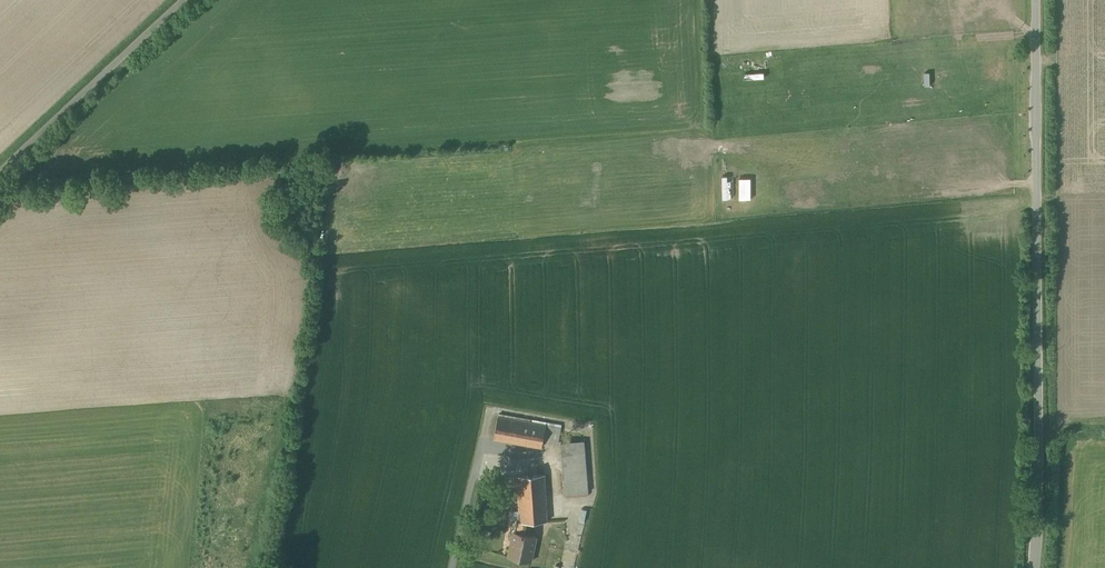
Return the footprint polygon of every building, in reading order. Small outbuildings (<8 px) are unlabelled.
[(563,428),(498,417),(494,439),(543,447),(544,441),(559,445),(563,428)] [(586,453),(563,453),(565,494),(589,492),(586,453)] [(537,537),(533,536),(525,534),(526,529),(528,521),(548,521),(546,475),(504,478),(504,487),(519,486),(521,521),(518,521),(515,532),(514,531),(509,556),(532,562),(537,537)]
